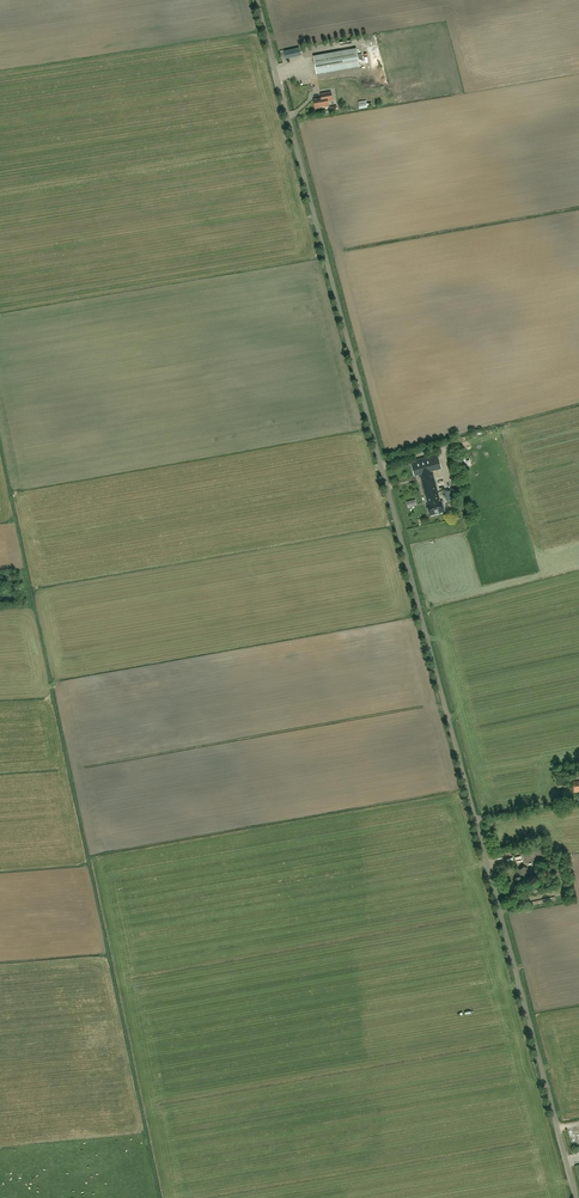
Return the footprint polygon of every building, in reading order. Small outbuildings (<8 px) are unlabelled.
[(314,56),(317,74),(360,67),(357,48),(314,56)] [(322,98),(314,100),(316,109),(329,106),(328,101),(333,100),(331,92),(322,94),(322,98)] [(366,100),(358,102),(360,109),(367,108),(366,100)] [(427,505),(430,516),(444,512),(441,502),(440,502),(432,472),(442,469),(438,454),(410,461),(415,476),(420,475),(428,505),(427,505)] [(453,488),(444,490),(448,502),(457,500),(453,488)] [(545,843),(541,844),(521,849),(525,863),(545,858),(543,852),(547,851),(545,843)] [(520,852),(514,854),(518,861),(523,859),(520,852)] [(527,868),(518,870),(522,883),(530,880),(527,868)]
